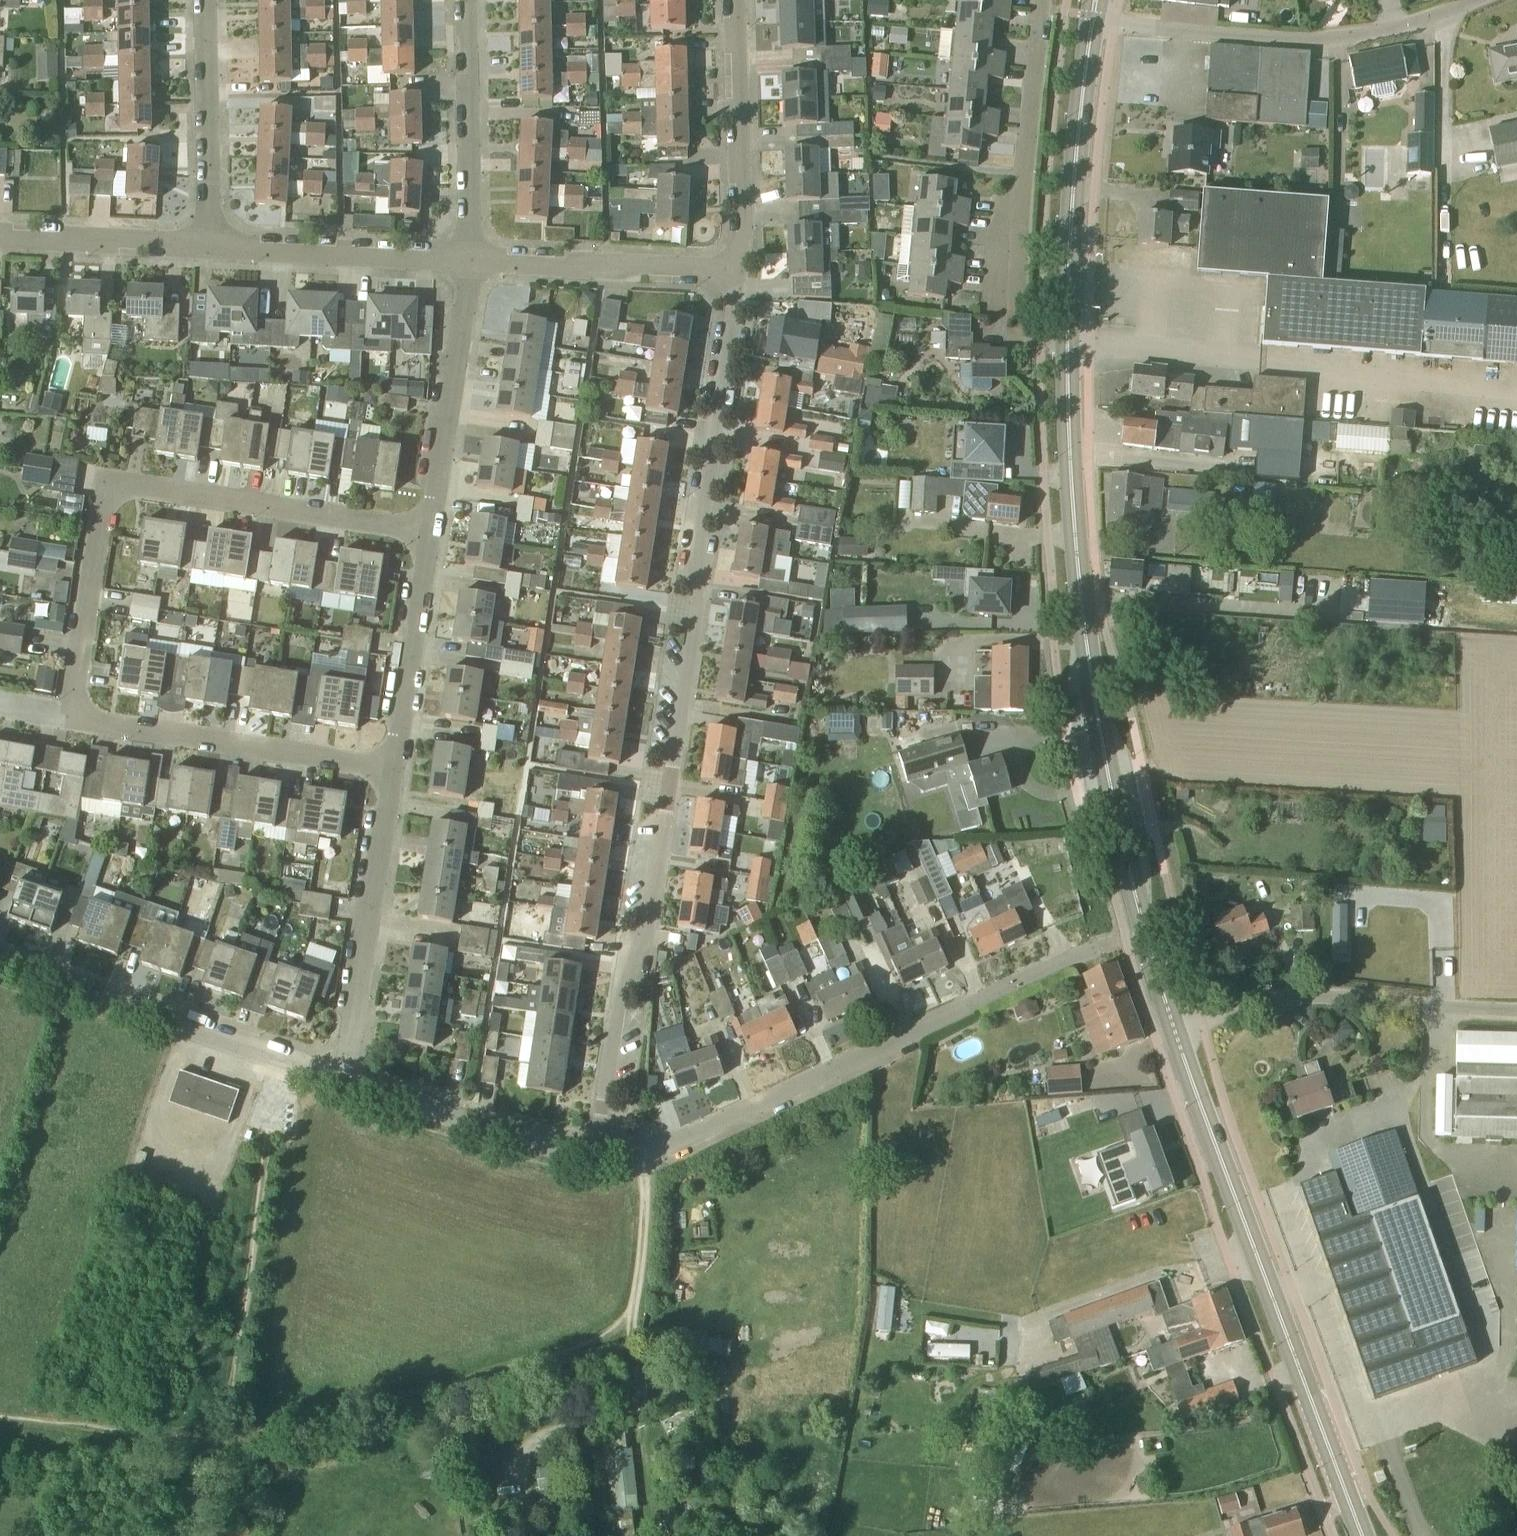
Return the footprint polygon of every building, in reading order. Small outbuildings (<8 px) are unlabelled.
[(103,10),(103,0),(84,0),(84,10),(103,10)] [(118,10),(150,9),(149,0),(118,0),(118,10)] [(260,11),(291,10),(306,10),(326,10),(325,0),(260,0),(260,11)] [(551,20),(550,0),(520,0),(520,21),(551,20)] [(814,23),(812,0),(780,0),(781,24),(814,23)] [(868,14),(888,16),(890,0),(869,0),(868,14)] [(1010,8),(1011,0),(947,0),(946,2),(1010,8)] [(1009,22),(1010,8),(946,2),(945,14),(955,14),(953,32),(953,33),(992,36),(994,20),(1009,22)] [(383,28),(413,27),(413,3),(382,4),(383,28)] [(366,4),(347,4),(347,16),(366,15),(366,4)] [(653,31),(686,30),(685,6),(652,7),(653,31)] [(617,7),(604,8),(605,24),(606,24),(616,23),(617,23),(619,23),(619,18),(617,18),(617,8),(617,7)] [(624,18),(636,17),(636,7),(617,8),(617,18),(619,18),(624,18)] [(119,34),(150,33),(150,9),(118,10),(119,34)] [(103,10),(84,10),(84,21),(103,21),(103,10)] [(291,35),(291,21),(291,10),(260,11),(261,35),(291,35)] [(326,19),(326,10),(306,10),(307,21),(325,21),(325,19),(326,19)] [(567,27),(586,27),(586,15),(567,16),(567,27)] [(636,17),(624,18),(624,26),(625,33),(637,32),(636,17)] [(521,47),(551,47),(551,20),(520,21),(521,47)] [(782,50),(815,49),(814,23),(781,24),(782,50)] [(384,51),(414,50),(413,27),(383,28),(384,51)] [(586,38),(586,27),(567,27),(567,38),(586,38)] [(892,28),(890,44),(907,46),(909,30),(892,28)] [(1004,67),(1005,54),(990,52),(992,36),(953,33),(953,32),(941,31),(939,60),(950,61),(950,62),(1004,67)] [(104,58),(119,58),(150,58),(150,33),(119,34),(119,44),(103,44),(103,47),(85,48),(85,59),(104,58)] [(291,35),(261,35),(261,59),(325,58),(325,47),(291,48),(291,35)] [(14,40),(4,40),(4,39),(0,39),(0,68),(3,68),(4,52),(13,52),(14,40)] [(349,53),(367,52),(367,41),(349,41),(349,42),(349,52),(349,53)] [(617,69),(617,59),(625,58),(625,45),(607,46),(609,77),(607,78),(622,78),(687,76),(687,51),(656,52),(656,63),(639,63),(640,67),(622,68),(617,69)] [(1222,122),(1305,129),(1307,103),(1311,54),(1293,53),(1243,49),(1243,48),(1211,46),(1206,121),(1222,122)] [(1420,77),(1414,46),(1349,59),(1355,88),(1370,85),(1373,96),(1377,99),(1395,95),(1397,92),(1396,81),(1408,79),(1420,77)] [(522,74),(552,73),(551,47),(521,47),(522,74)] [(823,61),(851,60),(851,47),(826,48),(826,49),(822,49),(823,61)] [(1516,81),(1516,48),(1491,53),(1495,73),(1498,85),(1516,81)] [(415,76),(414,50),(384,51),(384,52),(367,52),(349,53),(349,64),(368,63),(368,69),(384,68),(384,76),(415,76)] [(37,53),(38,79),(57,78),(56,52),(37,53)] [(887,79),(889,57),(875,56),(872,78),(887,79)] [(85,70),(104,69),(104,58),(85,59),(85,70)] [(150,58),(119,58),(104,58),(104,69),(119,69),(120,82),(151,81),(150,58)] [(325,58),(261,59),(262,83),(292,83),(292,72),(309,71),(309,67),(325,67),(325,58)] [(76,59),(66,59),(66,69),(82,69),(81,59),(80,59),(78,59),(76,59)] [(816,100),(828,99),(827,74),(852,72),(851,60),(823,61),(823,73),(783,75),(784,101),(816,100)] [(1003,80),(1004,67),(950,62),(947,91),(986,94),(988,78),(1003,80)] [(568,73),(587,72),(587,63),(568,63),(568,73)] [(568,75),(552,75),(552,73),(522,74),(522,101),(552,100),(552,89),(568,88),(568,86),(587,86),(587,85),(587,72),(568,73),(568,75)] [(657,101),(688,100),(687,76),(622,78),(623,88),(641,88),(641,91),(657,91),(657,101)] [(120,106),(151,105),(151,81),(120,82),(120,106)] [(998,125),(999,112),(984,110),(986,94),(947,91),(944,120),(998,125)] [(86,106),(105,106),(105,95),(86,95),(86,106)] [(391,121),(422,120),(421,95),(390,96),(390,108),(375,107),(375,110),(356,110),(356,112),(357,122),(376,121),(391,121)] [(1407,174),(1433,174),(1433,95),(1416,95),(1416,149),(1407,149),(1407,174)] [(314,112),(336,112),(335,98),(314,99),(314,112)] [(608,126),(623,126),(658,124),(689,124),(688,100),(657,101),(658,113),(642,114),(623,114),(623,116),(607,117),(608,126)] [(785,127),(817,126),(816,100),(784,101),(785,127)] [(1307,103),(1305,129),(1324,130),(1326,105),(1307,103)] [(121,131),(152,130),(151,105),(120,106),(121,131)] [(105,117),(105,106),(86,106),(86,118),(105,117)] [(291,135),(306,136),(325,137),(326,126),(292,124),(292,111),(262,109),(260,133),(291,135)] [(356,112),(342,112),(342,122),(349,122),(357,122),(356,112)] [(580,126),(601,126),(600,113),(580,114),(580,126)] [(944,120),(936,119),(933,147),(942,148),(941,149),(980,153),(981,136),(997,138),(998,125),(944,120)] [(422,120),(391,121),(392,146),(422,145),(422,120)] [(376,132),(376,121),(357,122),(357,130),(357,132),(376,132)] [(349,122),(342,122),(342,123),(343,131),(344,131),(357,130),(357,122),(349,122)] [(601,152),(601,141),(588,141),(568,140),(568,134),(552,133),(553,124),(522,123),(521,148),(552,149),(601,152)] [(68,137),(78,137),(78,124),(68,124),(68,137)] [(689,149),(689,124),(658,124),(623,126),(608,126),(608,136),(623,136),(642,135),(642,138),(658,138),(659,150),(669,149),(669,160),(688,159),(687,149),(689,149)] [(825,125),(826,137),(854,136),(853,124),(829,125),(825,125)] [(1516,166),(1516,125),(1489,130),(1497,170),(1516,166)] [(1218,146),(1219,132),(1176,131),(1174,158),(1171,158),(1170,173),(1206,175),(1209,145),(1218,146)] [(290,159),(290,146),(291,135),(260,133),(259,157),(290,159)] [(325,137),(306,136),(306,147),(336,148),(337,138),(325,137)] [(831,175),(830,150),(854,148),(854,136),(826,137),(826,149),(786,151),(787,177),(820,176),(831,175)] [(602,162),(601,152),(552,149),(521,148),(520,172),(550,173),(551,161),(567,163),(567,161),(587,162),(602,162)] [(159,175),(160,151),(129,149),(128,174),(129,174),(159,175)] [(1318,151),(1301,150),(1300,168),(1317,169),(1318,151)] [(336,161),(336,153),(324,153),(324,161),(336,161)] [(258,181),(288,183),(290,159),(259,157),(258,181)] [(114,173),(114,162),(96,161),(96,172),(114,173)] [(376,163),(375,176),(357,175),(357,187),(375,187),(421,190),(423,166),(376,163)] [(623,190),(623,193),(624,200),(642,202),(658,203),(689,205),(690,180),(674,179),(675,166),(651,166),(650,179),(659,179),(658,192),(623,190)] [(96,172),(73,170),(73,179),(85,180),(91,180),(90,197),(112,198),(113,183),(95,182),(96,172)] [(96,172),(95,182),(113,183),(114,173),(96,172)] [(549,197),(550,173),(520,172),(519,196),(549,197)] [(128,174),(114,174),(113,183),(112,198),(113,198),(113,197),(127,198),(157,200),(159,175),(129,174),(128,174)] [(304,174),(303,183),(322,185),(323,175),(304,174)] [(839,201),(839,194),(821,194),(820,176),(787,177),(788,203),(820,202),(820,201),(828,201),(829,214),(857,213),(857,212),(869,212),(869,200),(856,200),(839,201)] [(71,179),(70,195),(90,197),(91,180),(85,180),(73,179),(71,179)] [(969,214),(970,201),(955,199),(957,183),(918,179),(915,208),(969,214)] [(322,195),(322,185),(303,183),(288,183),(258,181),(256,206),(287,207),(287,196),(303,197),(303,194),(322,195)] [(420,215),(421,190),(375,187),(357,187),(345,186),(344,197),(355,198),(377,200),(390,201),(390,213),(420,215)] [(583,199),(584,188),(566,187),(565,198),(583,199)] [(891,201),(891,191),(875,192),(876,201),(891,201)] [(1169,211),(1197,212),(1198,192),(1170,191),(1169,211)] [(1322,284),(1328,202),(1223,193),(1204,192),(1198,273),(1268,278),(1322,284)] [(548,222),(549,197),(519,196),(517,220),(548,222)] [(583,199),(565,198),(564,209),(583,210),(583,199)] [(687,229),(689,205),(658,203),(642,202),(624,200),(624,202),(610,202),(611,232),(623,233),(624,212),(640,213),(640,215),(657,216),(657,228),(687,229)] [(915,209),(904,208),(902,236),(951,242),(952,226),(967,227),(969,214),(915,208),(915,209)] [(829,226),(821,226),(789,227),(790,253),(822,252),(838,251),(839,251),(838,226),(858,225),(857,213),(829,214),(829,226)] [(1188,233),(1189,218),(1141,215),(1139,245),(1169,247),(1170,232),(1188,233)] [(354,217),(353,229),(365,230),(366,218),(354,217)] [(963,272),(964,259),(949,257),(951,242),(902,236),(899,266),(909,267),(909,266),(963,272)] [(831,278),(830,278),(829,264),(838,264),(838,251),(822,252),(790,253),(791,279),(793,279),(794,300),(832,299),(831,278)] [(962,285),(963,272),(909,266),(909,267),(906,296),(944,300),(946,284),(962,285)] [(1426,292),(1322,284),(1268,278),(1263,345),(1420,358),(1516,366),(1516,300),(1426,292)] [(56,339),(57,308),(44,307),(45,284),(15,283),(13,314),(28,315),(27,338),(56,339)] [(71,286),(69,317),(84,318),(83,341),(83,356),(108,357),(111,347),(112,327),(113,311),(100,311),(101,287),(71,286)] [(232,334),(234,288),(217,288),(217,293),(210,293),(209,319),(193,318),(191,344),(216,345),(220,342),(220,333),(232,334)] [(231,346),(271,348),(272,322),(257,321),(258,295),(250,294),(250,289),(234,288),(232,334),(231,346)] [(179,343),(180,316),(163,315),(164,290),(130,289),(129,318),(146,319),(145,341),(179,343)] [(312,338),(314,293),(297,292),(297,297),(290,297),(288,323),(272,322),(271,348),(296,350),(300,346),(300,337),(312,338)] [(351,352),(352,326),(336,325),(338,299),(330,299),(330,293),(314,293),(312,338),(323,339),(323,347),(326,351),(330,351),(351,352)] [(392,342),(394,296),(377,296),(377,301),(370,301),(368,327),(352,326),(351,352),(360,353),(376,354),(390,354),(391,342),(392,342)] [(431,356),(432,330),(416,329),(417,303),(410,302),(410,297),(394,296),(392,342),(403,343),(403,351),(406,355),(431,356)] [(613,332),(616,333),(618,324),(622,303),(603,300),(598,330),(613,332)] [(800,304),(799,319),(823,320),(824,308),(825,305),(800,304)] [(689,344),(693,320),(663,315),(659,340),(689,344)] [(543,348),(547,323),(513,318),(509,342),(543,348)] [(585,338),(588,323),(575,321),(573,335),(585,338)] [(813,346),(813,343),(796,340),(798,327),(773,323),(768,356),(781,358),(779,367),(792,370),(809,372),(811,362),(813,346)] [(627,334),(627,335),(643,337),(645,328),(628,325),(628,326),(627,333),(627,334)] [(874,352),(878,332),(863,329),(859,347),(850,346),(849,351),(823,346),(818,373),(836,376),(836,377),(861,381),(864,365),(876,367),(879,353),(874,352)] [(685,368),(689,344),(659,340),(643,337),(627,335),(616,333),(613,332),(612,343),(641,347),(641,349),(657,351),(655,363),(685,368)] [(973,334),(946,334),(946,352),(946,359),(973,360),(973,365),(961,365),(961,382),(962,385),(964,387),(967,390),(971,391),(992,391),(992,379),(1005,380),(1005,352),(988,352),(988,348),(973,347),(973,334)] [(539,371),(543,348),(509,342),(505,366),(539,371)] [(103,377),(115,378),(119,365),(113,364),(107,362),(103,377)] [(584,378),(586,366),(567,363),(565,375),(584,378)] [(682,392),(685,368),(655,363),(651,387),(682,392)] [(535,395),(539,371),(505,366),(501,389),(535,395)] [(1167,374),(1167,368),(1152,366),(1152,370),(1136,368),(1134,382),(1131,381),(1130,392),(1133,392),(1132,396),(1165,400),(1165,398),(1192,401),(1191,413),(1303,422),(1306,382),(1254,378),(1253,392),(1248,392),(1194,389),(1195,377),(1167,374)] [(26,391),(28,372),(11,371),(10,390),(26,391)] [(260,372),(260,384),(269,384),(270,372),(260,372)] [(308,373),(293,372),(293,384),(308,384),(308,373)] [(636,385),(638,375),(621,372),(619,382),(636,385)] [(312,374),(312,385),(323,386),(323,374),(312,374)] [(584,378),(565,375),(563,388),(582,391),(584,378)] [(115,378),(103,377),(98,393),(103,393),(103,396),(116,396),(116,380),(115,380),(115,378)] [(814,386),(812,385),(790,381),(765,377),(765,378),(761,405),(788,409),(790,393),(812,396),(814,386)] [(862,381),(861,381),(836,377),(832,391),(860,396),(862,381)] [(590,379),(588,390),(590,391),(591,391),(594,391),(600,386),(601,384),(601,382),(601,381),(590,379)] [(408,381),(389,380),(388,395),(407,396),(408,381)] [(682,392),(651,387),(636,385),(619,382),(615,382),(612,395),(649,401),(646,425),(667,428),(669,415),(678,416),(682,392)] [(425,399),(425,385),(410,384),(409,398),(425,399)] [(328,386),(325,401),(348,405),(350,390),(328,386)] [(531,419),(535,395),(501,389),(497,414),(531,419)] [(407,412),(409,399),(380,395),(378,408),(407,412)] [(176,458),(184,405),(185,398),(183,398),(172,396),(170,413),(160,411),(160,412),(149,411),(136,409),(133,430),(146,432),(145,439),(157,441),(155,455),(176,458)] [(242,469),(249,425),(238,423),(238,406),(218,404),(217,409),(216,420),(211,449),(222,451),(220,465),(242,469)] [(211,449),(216,420),(217,409),(184,405),(176,458),(198,462),(200,448),(211,449)] [(353,405),(350,421),(363,423),(363,420),(365,408),(366,408),(353,405)] [(806,439),(807,429),(785,425),(788,409),(761,405),(757,430),(756,430),(756,431),(806,439)] [(270,428),(260,426),(262,414),(251,412),(249,425),(242,469),(264,472),(266,458),(277,460),(282,430),(283,421),(271,419),(270,428)] [(1299,481),(1303,422),(1191,413),(1191,414),(1177,413),(1177,415),(1157,412),(1156,423),(1127,419),(1123,445),(1222,458),(1223,450),(1244,452),(1258,453),(1256,479),(1299,481)] [(1414,430),(1415,413),(1390,413),(1389,429),(1414,430)] [(362,426),(363,423),(350,421),(349,429),(348,429),(347,440),(343,470),(354,471),(352,485),(373,489),(380,445),(379,445),(382,429),(362,426)] [(537,433),(574,440),(576,427),(539,422),(537,433)] [(1391,430),(1330,426),(1329,443),(1337,443),(1337,450),(1390,454),(1391,430)] [(307,479),(314,435),(282,430),(277,460),(288,462),(286,475),(307,479)] [(1004,432),(968,430),(967,448),(952,447),(950,481),(984,483),(985,467),(1001,468),(1004,432)] [(535,447),(536,447),(573,452),(574,440),(537,433),(535,447)] [(343,470),(347,440),(336,438),(314,435),(307,479),(329,482),(331,468),(343,470)] [(810,449),(832,453),(834,439),(812,436),(810,449)] [(532,473),(536,447),(535,447),(519,445),(485,440),(482,464),(516,470),(515,470),(527,472),(532,473)] [(665,471),(669,447),(639,442),(636,467),(665,471)] [(395,492),(402,448),(380,445),(373,489),(395,492)] [(588,449),(586,459),(603,461),(604,452),(588,449)] [(604,452),(603,461),(619,464),(621,454),(604,452)] [(801,470),(803,460),(753,452),(753,453),(749,479),(776,483),(779,466),(801,470)] [(846,475),(849,459),(821,454),(818,470),(846,475)] [(77,478),(80,460),(54,456),(53,460),(27,456),(25,469),(77,478)] [(617,474),(619,464),(603,461),(601,472),(617,474)] [(524,496),(527,472),(515,470),(516,470),(482,464),(478,489),(524,496)] [(661,495),(665,471),(636,467),(632,490),(661,495)] [(74,496),(77,478),(25,469),(22,483),(49,487),(48,492),(74,496)] [(1159,502),(1161,482),(1113,474),(1108,524),(1137,527),(1142,501),(1159,502)] [(794,513),(796,503),(774,499),(776,483),(749,479),(745,504),(745,505),(794,513)] [(937,514),(938,479),(912,479),(911,513),(937,514)] [(1021,499),(998,497),(999,487),(966,483),(963,511),(970,520),(988,521),(988,522),(1018,525),(1021,499)] [(658,519),(661,495),(632,490),(630,503),(613,501),(613,502),(597,499),(596,501),(595,509),(658,519)] [(1200,514),(1202,493),(1170,490),(1168,511),(1200,514)] [(532,512),(535,499),(519,497),(517,510),(532,512)] [(834,530),(836,513),(801,507),(798,524),(834,530)] [(654,542),(658,519),(595,509),(594,519),(610,521),(610,522),(626,525),(624,538),(654,542)] [(530,524),(532,512),(517,510),(515,522),(530,524)] [(504,546),(507,522),(473,516),(470,541),(504,546)] [(160,568),(167,524),(144,521),(138,565),(160,568)] [(193,573),(197,543),(186,541),(188,528),(167,524),(160,568),(178,571),(184,572),(192,573),(193,573)] [(831,547),(833,530),(798,524),(796,541),(831,547)] [(789,544),(791,534),(742,526),(738,551),(777,557),(779,542),(789,544)] [(225,578),(231,534),(210,531),(208,545),(197,543),(193,573),(225,578)] [(258,583),(263,553),(251,551),(253,538),(231,534),(225,578),(257,583),(258,583)] [(650,566),(654,542),(624,538),(621,562),(650,566)] [(868,558),(869,540),(839,539),(839,556),(868,558)] [(11,553),(38,558),(40,544),(14,540),(11,553)] [(290,588),(297,544),(276,541),(274,555),(263,553),(258,583),(290,588)] [(500,570),(501,560),(504,546),(470,541),(466,565),(500,570)] [(324,593),(328,563),(317,562),(319,548),(297,544),(290,588),(324,593)] [(604,559),(606,549),(590,546),(588,557),(604,559)] [(356,599),(363,555),(342,551),(340,565),(328,563),(324,593),(356,599)] [(817,588),(789,584),(793,560),(777,557),(738,551),(734,576),(761,580),(759,591),(823,602),(825,589),(817,588)] [(35,571),(38,558),(11,553),(9,567),(35,571)] [(378,602),(385,558),(363,555),(356,599),(378,602)] [(588,557),(587,566),(603,569),(604,559),(588,557)] [(1113,561),(1110,590),(1143,592),(1143,591),(1147,592),(1147,596),(1178,599),(1180,577),(1178,577),(1179,567),(1149,564),(1149,566),(1145,565),(1145,564),(1113,561)] [(650,566),(621,562),(619,572),(617,586),(647,591),(650,566)] [(933,569),(932,581),(946,582),(947,570),(933,569)] [(1280,572),(1279,586),(1292,588),(1294,574),(1280,572)] [(523,575),(508,573),(506,586),(521,588),(523,575)] [(972,601),(971,617),(1010,619),(1012,588),(995,587),(996,575),(968,573),(966,600),(972,601)] [(523,575),(521,588),(534,590),(536,590),(536,589),(536,588),(538,580),(538,578),(535,577),(523,575)] [(536,589),(536,590),(545,592),(545,590),(546,581),(547,579),(538,578),(538,580),(536,588),(536,589)] [(1425,586),(1370,582),(1367,622),(1422,626),(1425,586)] [(519,600),(521,588),(506,586),(504,598),(519,600)] [(854,590),(830,591),(831,611),(843,610),(854,610),(854,590)] [(491,622),(495,598),(462,593),(458,617),(491,622)] [(160,611),(162,599),(133,594),(131,606),(160,611)] [(780,619),(786,620),(789,602),(761,597),(759,608),(733,604),(729,628),(755,633),(773,636),(775,621),(779,622),(780,619)] [(638,646),(642,622),(632,620),(634,607),(614,604),(598,602),(595,615),(612,617),(610,629),(593,627),(593,625),(578,623),(577,630),(553,626),(551,633),(576,637),(575,637),(592,639),(608,642),(638,646)] [(51,606),(51,620),(38,620),(37,629),(65,630),(66,606),(51,606)] [(158,623),(160,611),(131,606),(129,619),(158,623)] [(843,610),(844,634),(907,633),(906,609),(854,610),(843,610)] [(502,649),(505,625),(491,623),(491,622),(458,617),(454,641),(502,649)] [(26,628),(0,624),(0,638),(24,642),(26,628)] [(371,645),(373,631),(354,628),(345,627),(343,641),(371,645)] [(725,653),(751,657),(753,646),(755,633),(729,628),(725,653)] [(530,630),(528,642),(543,644),(545,632),(530,630)] [(591,649),(592,639),(575,637),(574,647),(591,649)] [(24,642),(0,638),(0,652),(21,655),(24,642)] [(343,641),(341,652),(348,653),(369,656),(370,655),(371,645),(343,641)] [(634,670),(638,646),(608,642),(604,665),(634,670)] [(212,662),(213,654),(213,650),(181,645),(179,657),(180,657),(175,687),(186,689),(184,702),(205,706),(212,662)] [(140,696),(147,652),(125,648),(118,692),(140,696)] [(769,648),(767,659),(791,663),(792,655),(792,652),(769,648)] [(501,663),(534,668),(536,655),(503,651),(501,663)] [(975,711),(982,711),(1027,711),(1028,651),(992,651),(992,678),(992,692),(975,692),(975,711)] [(180,657),(179,657),(147,652),(140,696),(161,699),(163,686),(175,687),(180,657)] [(748,681),(751,657),(725,653),(721,677),(748,681)] [(246,659),(233,657),(232,665),(212,662),(205,706),(227,709),(229,696),(241,698),(246,660),(246,659)] [(789,674),(790,663),(767,659),(766,671),(789,674)] [(271,716),(278,672),(256,669),(257,662),(246,660),(241,698),(252,700),(250,713),(271,716)] [(532,680),(534,668),(501,663),(500,676),(532,681),(532,680)] [(57,668),(39,665),(35,690),(53,693),(57,668)] [(346,670),(345,670),(313,665),(311,677),(307,708),(317,710),(315,723),(337,726),(346,670)] [(630,694),(634,670),(604,665),(601,689),(630,694)] [(896,710),(905,710),(908,710),(908,697),(934,698),(934,667),(896,667),(896,710)] [(479,699),(483,674),(450,669),(446,693),(479,699)] [(363,697),(367,673),(346,670),(337,726),(358,730),(360,718),(363,697)] [(311,677),(278,672),(271,716),(293,719),(295,706),(307,708),(311,677)] [(568,684),(585,686),(586,677),(570,674),(568,684)] [(766,709),(767,699),(745,695),(748,681),(721,677),(717,702),(766,709)] [(583,696),(585,686),(568,684),(567,694),(583,696)] [(796,705),(798,689),(775,685),(773,702),(796,705)] [(627,718),(630,694),(601,689),(597,713),(627,718)] [(476,723),(479,699),(446,693),(442,718),(476,723)] [(363,697),(360,718),(377,721),(380,699),(363,697)] [(567,717),(569,707),(540,703),(539,713),(567,717)] [(623,742),(627,718),(597,713),(595,724),(580,722),(579,724),(563,722),(562,723),(561,732),(562,734),(577,735),(623,742)] [(854,738),(855,721),(830,720),(829,737),(854,738)] [(796,753),(800,730),(764,724),(762,740),(781,743),(780,746),(785,747),(785,744),(787,744),(786,751),(796,753)] [(484,726),(482,738),(497,740),(499,728),(484,726)] [(577,735),(562,734),(561,732),(536,728),(535,737),(561,741),(561,742),(576,744),(576,746),(591,748),(589,760),(585,760),(586,755),(558,751),(555,768),(608,777),(610,764),(619,765),(623,742),(577,735)] [(747,761),(751,735),(710,728),(706,755),(733,759),(747,761)] [(970,766),(961,736),(899,755),(914,804),(974,786),(978,799),(1012,789),(1003,759),(983,765),(983,762),(970,766)] [(495,753),(497,740),(482,738),(479,751),(495,753)] [(10,748),(3,747),(3,745),(0,744),(0,805),(10,748)] [(467,775),(471,750),(438,745),(434,770),(467,775)] [(18,748),(18,749),(10,748),(0,805),(0,808),(33,814),(38,815),(41,795),(22,791),(26,771),(32,772),(36,751),(18,748)] [(80,798),(82,798),(86,769),(88,760),(87,760),(86,762),(80,761),(80,759),(62,755),(58,776),(65,778),(61,798),(41,795),(38,815),(44,816),(68,820),(77,821),(80,798)] [(742,788),(744,778),(747,761),(733,759),(706,755),(702,782),(742,788)] [(98,800),(96,814),(121,818),(123,806),(129,762),(108,758),(106,772),(93,770),(86,769),(82,798),(98,800)] [(156,811),(161,781),(149,779),(151,765),(129,762),(123,806),(121,818),(143,821),(143,817),(155,818),(156,811)] [(184,815),(191,771),(173,768),(171,782),(161,781),(156,811),(184,815)] [(464,799),(467,775),(434,770),(430,794),(464,799)] [(220,831),(226,791),(214,789),(217,775),(191,771),(184,815),(221,821),(220,831)] [(615,822),(619,797),(609,796),(611,783),(560,775),(557,791),(572,793),(581,795),(580,802),(571,801),(570,804),(554,802),(553,812),(569,814),(569,815),(585,818),(585,817),(615,822)] [(235,852),(238,824),(254,826),(261,782),(239,779),(237,792),(226,791),(220,831),(217,849),(235,852)] [(287,831),(292,801),(280,799),(282,785),(261,782),(254,826),(287,831)] [(787,805),(789,789),(769,786),(766,801),(787,805)] [(319,836),(327,793),(305,789),(303,802),(292,801),(287,831),(319,836)] [(341,840),(343,828),(348,796),(327,793),(319,836),(341,840)] [(780,841),(787,805),(766,801),(763,819),(776,821),(773,840),(780,841)] [(495,804),(479,802),(478,815),(493,817),(495,807),(495,804)] [(738,818),(739,808),(699,802),(694,829),(721,833),(723,816),(738,818)] [(1446,843),(1446,825),(1445,825),(1445,820),(1446,820),(1446,807),(1422,807),(1422,843),(1446,843)] [(567,825),(569,815),(569,814),(553,812),(551,822),(567,825)] [(44,816),(38,815),(33,814),(29,827),(40,831),(44,816)] [(491,830),(492,827),(493,817),(477,815),(476,828),(491,830)] [(611,845),(615,822),(585,817),(585,818),(581,841),(611,845)] [(430,847),(464,853),(467,828),(434,823),(430,847)] [(731,862),(733,851),(718,849),(721,833),(694,829),(690,855),(731,862)] [(607,869),(611,845),(581,841),(579,851),(564,849),(563,852),(547,849),(545,859),(562,862),(561,863),(577,865),(577,864),(607,869)] [(952,895),(936,859),(931,843),(912,844),(938,901),(952,895)] [(1004,861),(997,845),(982,851),(979,845),(971,849),(970,848),(961,853),(962,856),(969,871),(987,862),(990,869),(1005,863),(1004,861)] [(479,855),(473,854),(464,853),(430,847),(426,871),(460,876),(462,864),(478,867),(479,855)] [(90,902),(87,901),(97,875),(100,875),(106,856),(93,852),(80,890),(79,890),(71,913),(71,914),(73,914),(70,925),(81,929),(76,943),(97,950),(112,908),(111,908),(91,901),(90,902)] [(959,876),(969,871),(962,856),(954,860),(952,861),(959,876)] [(213,883),(236,883),(237,859),(213,858),(213,883)] [(886,888),(899,882),(897,877),(890,858),(889,859),(876,865),(886,888)] [(560,872),(561,863),(562,862),(545,859),(543,870),(560,872)] [(769,878),(771,862),(755,859),(752,876),(769,878)] [(14,867),(0,863),(0,889),(6,891),(11,875),(14,867)] [(604,893),(607,869),(577,864),(577,865),(574,888),(604,893)] [(875,893),(886,888),(876,865),(862,871),(873,894),(875,893)] [(499,881),(500,869),(485,867),(483,879),(499,881)] [(456,900),(460,876),(426,871),(423,895),(456,900)] [(30,927),(44,886),(11,875),(6,891),(17,895),(9,919),(30,927)] [(683,903),(711,907),(714,890),(726,892),(728,881),(687,875),(683,903)] [(847,904),(863,897),(853,875),(837,882),(847,904)] [(765,904),(769,878),(752,876),(747,901),(765,904)] [(919,907),(936,900),(926,878),(910,886),(919,907)] [(497,895),(499,881),(483,879),(481,893),(497,895)] [(65,893),(44,886),(30,927),(52,934),(60,909),(71,913),(79,890),(68,886),(65,893)] [(236,898),(234,886),(224,888),(227,900),(236,898)] [(600,918),(604,893),(574,888),(572,901),(539,897),(539,899),(537,907),(600,918)] [(134,948),(143,919),(149,904),(117,893),(111,908),(112,908),(97,950),(118,957),(123,944),(134,948)] [(252,907),(266,910),(269,896),(256,893),(252,907)] [(331,910),(332,898),(303,893),(301,905),(331,910)] [(452,924),(456,900),(423,895),(419,919),(452,924)] [(1011,902),(1009,895),(1005,897),(985,906),(1004,949),(1027,939),(1017,918),(1022,916),(1014,900),(1011,902)] [(512,940),(515,924),(518,904),(509,902),(506,922),(503,939),(512,940)] [(711,907),(683,903),(679,929),(719,935),(721,926),(726,927),(729,910),(717,908),(718,908),(711,907)] [(739,912),(744,925),(746,929),(764,919),(756,904),(739,912)] [(329,921),(331,910),(301,905),(299,917),(329,921)] [(845,905),(831,912),(838,927),(853,920),(845,905)] [(1004,949),(985,906),(970,913),(969,911),(964,913),(964,916),(962,922),(963,924),(961,925),(968,941),(972,939),(982,959),(1004,949)] [(1312,916),(1312,906),(1289,908),(1290,933),(1323,931),(1322,915),(1312,916)] [(596,941),(600,918),(537,907),(536,917),(568,922),(566,936),(596,941)] [(1248,923),(1242,911),(1212,920),(1220,945),(1234,940),(1235,944),(1269,931),(1264,917),(1248,923)] [(206,941),(210,929),(211,927),(179,915),(174,930),(160,971),(181,979),(185,966),(196,969),(206,941)] [(160,971),(174,930),(143,919),(134,948),(144,952),(139,964),(160,971)] [(813,932),(809,923),(800,927),(797,929),(805,946),(815,969),(828,963),(818,941),(813,932)] [(496,945),(498,932),(463,927),(460,940),(496,945)] [(223,993),(238,952),(217,945),(221,933),(210,929),(206,941),(196,969),(207,973),(202,986),(223,993)] [(910,941),(909,938),(908,939),(926,978),(949,967),(939,947),(943,945),(936,929),(910,941)] [(562,948),(562,947),(560,947),(562,935),(545,933),(543,945),(562,948)] [(828,963),(828,964),(846,956),(841,944),(836,947),(831,934),(818,941),(828,963)] [(926,978),(908,939),(891,947),(887,938),(877,942),(890,969),(894,968),(903,988),(926,978)] [(494,958),(496,945),(460,940),(458,953),(494,958)] [(269,964),(269,961),(275,946),(261,941),(256,958),(238,952),(223,993),(244,1000),(248,987),(259,991),(269,964)] [(780,958),(776,949),(774,945),(760,951),(777,989),(791,982),(779,958),(780,958)] [(445,976),(448,952),(414,946),(411,971),(445,976)] [(541,964),(543,952),(518,948),(516,960),(541,964)] [(796,952),(796,951),(780,958),(779,958),(791,982),(808,975),(797,951),(796,952)] [(326,1000),(337,968),(307,958),(302,973),(301,973),(300,975),(286,1015),(307,1022),(316,996),(326,1000)] [(286,1015),(300,975),(301,973),(269,961),(269,964),(259,991),(270,995),(265,1007),(286,1015)] [(578,994),(582,968),(547,962),(543,988),(578,994)] [(850,1012),(873,1002),(864,981),(868,979),(861,963),(850,968),(854,978),(838,985),(850,1012)] [(507,984),(509,966),(500,964),(497,982),(507,984)] [(1101,1056),(1144,1040),(1116,964),(1084,976),(1095,1006),(1084,1010),(1101,1056)] [(441,1000),(445,976),(411,971),(407,994),(441,1000)] [(832,973),(832,972),(805,984),(814,1004),(818,1002),(828,1022),(850,1012),(838,985),(833,973),(832,973)] [(673,975),(660,977),(662,988),(675,985),(673,975)] [(578,994),(543,988),(543,989),(529,987),(527,1000),(522,999),(522,1002),(506,1000),(504,1009),(539,1015),(539,1014),(574,1019),(578,994)] [(720,1021),(735,1015),(725,989),(710,995),(720,1021)] [(485,1007),(488,995),(466,991),(464,1003),(479,1006),(485,1007)] [(437,1023),(441,1000),(407,994),(403,1018),(437,1023)] [(776,1002),(773,996),(756,1004),(758,1009),(775,1046),(798,1036),(788,1016),(792,1014),(785,997),(776,1002)] [(461,1016),(477,1018),(477,1015),(479,1006),(464,1003),(461,1016)] [(479,1006),(477,1015),(484,1017),(486,1007),(485,1007),(479,1006)] [(775,1046),(758,1009),(754,1011),(742,1016),(742,1017),(731,1022),(739,1038),(743,1036),(752,1057),(775,1046)] [(570,1044),(574,1019),(539,1014),(539,1015),(535,1039),(570,1044)] [(499,1034),(502,1016),(492,1015),(489,1033),(499,1034)] [(433,1048),(437,1023),(403,1018),(399,1043),(433,1048)] [(469,1063),(472,1043),(474,1035),(460,1033),(458,1041),(455,1061),(469,1063)] [(496,1052),(499,1034),(489,1033),(486,1050),(496,1052)] [(1457,1034),(1456,1089),(1439,1088),(1439,1078),(1438,1078),(1436,1136),(1456,1136),(1456,1144),(1473,1144),(1473,1137),(1486,1137),(1486,1142),(1503,1142),(1503,1137),(1516,1138),(1516,1036),(1457,1034)] [(701,1084),(724,1076),(717,1055),(722,1053),(716,1037),(705,1041),(709,1052),(692,1057),(701,1084)] [(701,1084),(692,1057),(685,1038),(657,1047),(666,1072),(670,1070),(677,1092),(701,1084)] [(567,1070),(570,1044),(535,1039),(531,1064),(567,1070)] [(496,1086),(498,1066),(499,1060),(485,1058),(482,1083),(496,1086)] [(1332,1108),(1317,1062),(1304,1066),(1305,1068),(1305,1067),(1310,1082),(1285,1090),(1290,1104),(1287,1105),(1288,1108),(1294,1105),(1298,1119),(1332,1108)] [(567,1070),(531,1064),(531,1067),(528,1091),(563,1096),(567,1070)] [(1080,1093),(1080,1069),(1048,1068),(1048,1093),(1080,1093)] [(229,1125),(240,1092),(180,1072),(169,1104),(229,1125)] [(1330,1155),(1336,1174),(1351,1218),(1368,1212),(1410,1336),(1428,1381),(1476,1365),(1460,1320),(1444,1326),(1402,1204),(1417,1198),(1395,1132),(1330,1155)] [(1161,1200),(1165,1214),(1186,1207),(1167,1149),(1146,1156),(1153,1179),(1136,1185),(1144,1206),(1161,1200)] [(1351,1218),(1336,1174),(1300,1186),(1375,1400),(1428,1381),(1410,1336),(1368,1212),(1351,1218)] [(1067,1317),(1074,1338),(1089,1332),(1154,1309),(1146,1288),(1067,1317)] [(1176,1342),(1216,1327),(1213,1317),(1232,1310),(1226,1291),(1193,1303),(1193,1304),(1166,1314),(1176,1342)] [(1211,1353),(1244,1341),(1232,1310),(1213,1317),(1216,1327),(1176,1342),(1147,1353),(1147,1355),(1154,1374),(1211,1353)] [(1027,1377),(1012,1382),(1017,1395),(1103,1365),(1098,1350),(1080,1356),(1026,1374),(1027,1377)] [(983,1353),(975,1353),(975,1364),(983,1364),(983,1353)] [(1068,1397),(1088,1389),(1083,1376),(1063,1384),(1068,1397)] [(1183,1422),(1212,1411),(1206,1394),(1179,1404),(1177,1405),(1183,1422)] [(489,1500),(487,1482),(474,1483),(476,1501),(489,1500)] [(1232,1513),(1227,1497),(1218,1500),(1223,1515),(1232,1513)] [(1295,1511),(1263,1521),(1263,1519),(1246,1524),(1247,1526),(1232,1531),(1233,1535),(1303,1535),(1306,1534),(1303,1524),(1300,1525),(1295,1511)]
